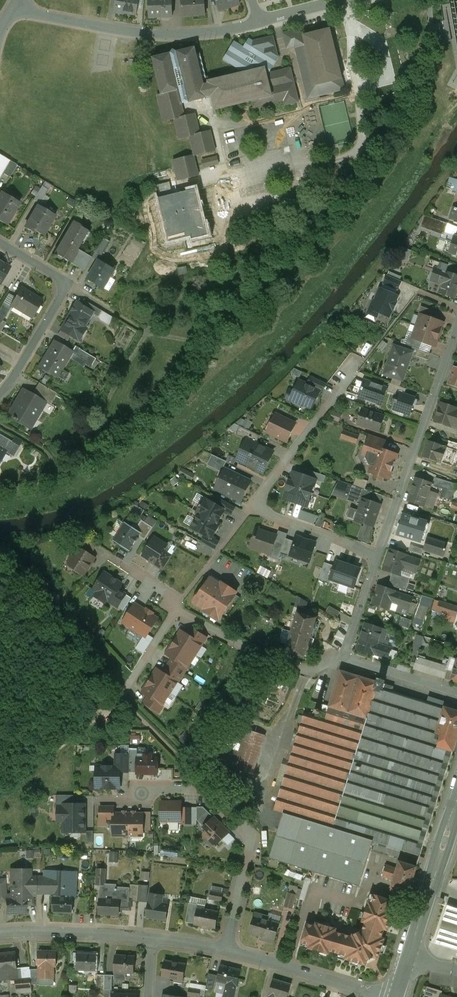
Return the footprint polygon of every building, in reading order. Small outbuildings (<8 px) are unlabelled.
[(114,13),(124,14),(124,13),(136,15),(139,0),(116,0),(114,13)] [(149,18),(159,17),(159,16),(171,16),(172,17),(172,0),(149,0),(149,18)] [(182,8),(183,8),(183,16),(194,15),(194,14),(205,13),(204,0),(182,0),(182,8)] [(219,11),(231,7),(230,6),(239,3),(239,0),(216,0),(219,11)] [(450,3),(442,4),(445,29),(453,28),(456,57),(456,0),(450,0),(450,3)] [(330,29),(304,35),(293,38),(296,49),(308,98),(344,90),(342,79),(336,57),(338,56),(337,51),(335,52),(330,29)] [(296,30),(283,34),(287,49),(293,47),(296,49),(293,38),(304,35),(296,30)] [(224,60),(245,73),(265,69),(266,74),(268,74),(278,57),(273,37),(253,41),(250,39),(244,48),(235,42),(224,60)] [(245,73),(208,82),(209,84),(204,86),(202,81),(206,80),(200,54),(196,55),(195,48),(176,53),(173,51),(171,54),(153,58),(162,95),(157,96),(163,122),(174,120),(179,139),(189,137),(194,156),(173,161),(177,179),(178,181),(199,176),(197,171),(194,156),(215,151),(210,131),(200,134),(195,114),(184,117),(181,104),(212,97),(215,109),(252,101),(254,108),(265,106),(266,110),(298,102),(290,69),(268,74),(266,74),(265,69),(245,73)] [(181,104),(184,117),(195,114),(207,111),(221,165),(197,171),(199,176),(178,181),(170,183),(173,195),(182,192),(182,188),(202,183),(230,177),(214,110),(215,109),(212,97),(181,104)] [(0,155),(0,172),(2,173),(10,161),(0,155)] [(17,165),(10,161),(2,173),(9,177),(17,165)] [(182,192),(173,195),(170,183),(170,182),(156,185),(159,198),(157,198),(168,242),(192,237),(192,239),(209,235),(198,188),(182,192)] [(48,190),(42,186),(33,200),(39,204),(48,190)] [(5,224),(13,211),(14,211),(19,203),(1,193),(0,195),(0,221),(6,225),(6,224),(5,224)] [(54,216),(38,206),(25,228),(33,233),(34,231),(42,235),(54,216)] [(448,224),(426,216),(424,225),(445,232),(448,224)] [(73,222),(55,254),(79,268),(87,254),(78,249),(88,231),(73,222)] [(455,236),(453,243),(447,241),(446,243),(443,251),(449,253),(456,256),(456,237),(455,236)] [(103,238),(95,252),(102,255),(110,242),(103,238)] [(447,241),(441,238),(437,249),(443,251),(446,243),(447,241)] [(406,249),(403,248),(400,257),(407,260),(411,251),(406,249),(407,249),(406,248),(406,249)] [(92,258),(87,254),(79,268),(84,271),(92,258)] [(438,262),(430,259),(428,265),(435,268),(435,269),(441,271),(446,273),(446,272),(449,263),(439,259),(438,262)] [(115,270),(98,261),(87,279),(104,289),(115,270)] [(0,262),(0,283),(9,267),(0,262)] [(446,272),(446,273),(440,290),(434,288),(433,291),(455,299),(456,292),(456,276),(446,272)] [(380,291),(395,297),(401,284),(386,277),(380,291)] [(42,301),(21,288),(18,292),(15,298),(10,305),(11,306),(22,312),(23,311),(32,316),(31,317),(32,318),(42,301)] [(395,297),(380,291),(378,290),(369,310),(390,319),(399,298),(395,297)] [(15,298),(8,294),(2,304),(9,309),(11,306),(10,305),(15,298)] [(102,311),(84,300),(80,305),(93,312),(92,313),(98,317),(102,311)] [(2,304),(0,307),(0,323),(1,323),(9,309),(2,304)] [(80,304),(75,314),(71,312),(60,330),(75,339),(81,329),(82,330),(92,313),(93,312),(80,305),(80,304)] [(435,311),(421,306),(418,315),(421,316),(421,315),(432,319),(435,311)] [(432,319),(421,315),(421,316),(417,327),(441,335),(442,332),(441,329),(443,323),(432,319)] [(441,335),(417,327),(413,338),(413,339),(422,342),(435,346),(437,340),(439,339),(441,335)] [(413,338),(408,336),(405,345),(418,349),(419,350),(422,342),(413,339),(413,338)] [(71,352),(54,341),(38,367),(54,376),(59,369),(60,370),(71,352)] [(412,353),(394,346),(384,374),(385,374),(385,373),(394,376),(393,377),(402,380),(412,353)] [(96,359),(79,348),(75,355),(86,362),(85,364),(91,368),(96,359)] [(419,350),(418,349),(416,356),(429,361),(431,354),(419,350)] [(454,367),(448,385),(456,388),(456,368),(454,367)] [(326,384),(311,377),(307,385),(320,391),(322,392),(326,384)] [(307,385),(299,381),(293,392),(295,396),(292,402),(302,406),(303,404),(311,409),(315,401),(316,401),(316,400),(315,400),(317,397),(318,397),(317,397),(320,391),(307,385)] [(406,389),(390,383),(387,392),(397,395),(398,392),(404,395),(406,389)] [(56,394),(42,385),(34,397),(44,403),(45,401),(50,404),(56,394)] [(34,397),(23,390),(7,416),(14,420),(15,419),(25,425),(30,416),(35,418),(44,403),(34,397)] [(404,395),(398,392),(397,395),(392,409),(410,415),(415,398),(404,395)] [(441,403),(435,421),(456,429),(456,409),(441,403)] [(384,417),(362,409),(357,424),(379,432),(384,417)] [(341,416),(332,412),(330,418),(339,421),(341,416)] [(295,424),(275,414),(275,415),(276,415),(268,432),(267,432),(287,442),(295,424)] [(260,436),(240,426),(236,435),(246,439),(256,444),(260,436)] [(350,433),(344,431),(341,439),(347,440),(350,433)] [(359,436),(350,433),(347,440),(356,444),(359,436)] [(0,435),(0,449),(5,452),(12,457),(19,446),(0,435)] [(386,440),(369,435),(366,445),(369,446),(382,450),(383,450),(386,440)] [(256,444),(246,439),(236,460),(263,473),(273,452),(256,444)] [(442,445),(428,441),(422,457),(436,462),(437,461),(447,464),(452,449),(442,446),(442,445)] [(382,450),(369,446),(366,445),(363,454),(367,456),(366,458),(369,464),(371,465),(369,473),(389,479),(391,472),(392,472),(395,462),(397,455),(383,450),(382,450)] [(227,462),(212,455),(208,463),(223,470),(227,462)] [(236,460),(229,456),(227,462),(233,465),(236,460)] [(226,471),(223,470),(214,488),(241,501),(250,481),(236,474),(236,475),(228,471),(227,470),(226,471)] [(284,499),(308,507),(316,483),(292,475),(284,499)] [(368,481),(356,477),(353,486),(365,490),(368,481)] [(432,483),(415,478),(407,501),(423,507),(432,483)] [(456,485),(436,478),(433,487),(444,490),(454,493),(456,485)] [(365,490),(353,486),(351,490),(352,491),(351,493),(363,497),(363,499),(377,504),(381,495),(365,490)] [(350,491),(340,488),(337,496),(347,499),(348,496),(349,497),(350,495),(349,494),(349,493),(350,491)] [(209,501),(204,499),(201,505),(200,504),(199,506),(200,507),(196,513),(199,514),(191,528),(196,530),(195,532),(202,535),(202,534),(205,536),(211,539),(212,537),(219,525),(217,524),(223,511),(224,510),(218,506),(216,505),(216,504),(210,500),(209,501)] [(377,504),(363,499),(359,511),(356,520),(373,526),(380,505),(377,504)] [(235,507),(222,500),(218,506),(224,510),(223,511),(230,515),(235,507)] [(301,509),(298,518),(315,523),(318,514),(301,509)] [(354,509),(351,510),(349,518),(356,520),(359,511),(354,509)] [(419,521),(403,515),(397,532),(414,537),(419,521)] [(117,531),(122,521),(118,519),(113,528),(117,531)] [(153,528),(142,520),(136,529),(141,533),(139,537),(144,541),(153,528)] [(124,522),(112,541),(129,552),(134,545),(139,538),(138,538),(139,537),(141,533),(136,529),(124,522)] [(276,536),(256,529),(250,547),(269,554),(270,554),(275,541),(276,536)] [(83,535),(75,546),(78,548),(79,547),(82,549),(89,539),(83,535)] [(212,537),(211,539),(205,536),(201,542),(214,549),(219,541),(212,537)] [(154,537),(142,555),(155,563),(155,564),(163,551),(167,546),(154,537)] [(316,544),(297,537),(291,556),(309,562),(316,544)] [(447,544),(427,538),(423,549),(423,550),(443,556),(447,544)] [(89,539),(82,549),(91,555),(98,544),(89,539)] [(275,541),(270,554),(269,554),(268,557),(278,561),(284,544),(275,541)] [(423,549),(410,545),(408,551),(422,555),(423,550),(423,549)] [(82,549),(79,547),(78,548),(73,555),(74,558),(69,566),(83,575),(95,558),(82,549)] [(406,556),(390,550),(383,569),(400,575),(402,568),(416,572),(420,561),(406,556)] [(163,551),(155,564),(155,563),(154,564),(163,570),(171,556),(163,551)] [(339,559),(331,581),(355,589),(362,567),(339,559)] [(258,573),(269,576),(270,571),(260,568),(258,573)] [(121,586),(112,580),(113,578),(104,573),(93,589),(97,592),(94,596),(104,603),(107,598),(110,601),(111,601),(118,590),(121,586)] [(408,582),(391,576),(388,585),(406,590),(406,589),(408,583),(408,582)] [(209,579),(207,582),(194,603),(219,619),(235,595),(235,594),(236,592),(221,583),(218,587),(216,586),(218,583),(210,578),(209,579)] [(417,585),(408,583),(406,589),(415,592),(417,585)] [(394,592),(378,586),(372,603),(388,609),(391,602),(394,592)] [(125,594),(118,590),(111,601),(110,601),(109,602),(117,607),(125,594)] [(412,598),(394,592),(391,602),(394,603),(392,609),(407,614),(412,598)] [(131,598),(125,594),(117,607),(123,611),(130,601),(131,598)] [(422,596),(415,617),(424,620),(428,607),(430,607),(433,599),(422,596)] [(296,604),(305,607),(307,601),(298,598),(296,604)] [(132,602),(130,601),(123,611),(126,612),(132,602)] [(157,619),(135,604),(123,622),(145,637),(157,619)] [(450,604),(449,605),(446,604),(444,609),(456,613),(456,607),(450,604)] [(339,612),(329,606),(326,612),(336,618),(339,612)] [(316,618),(297,612),(291,632),(310,638),(311,635),(315,637),(318,625),(314,624),(316,618)] [(410,628),(413,619),(402,616),(399,624),(410,628)] [(391,649),(377,644),(378,640),(384,642),(388,632),(365,624),(357,649),(388,659),(391,649)] [(206,638),(191,628),(187,635),(201,644),(202,645),(206,638)] [(187,635),(181,631),(173,642),(194,655),(201,644),(187,635)] [(310,638),(291,632),(285,652),(304,657),(310,638)] [(421,644),(424,644),(426,636),(416,634),(412,652),(419,654),(421,644)] [(194,655),(173,642),(166,654),(172,658),(186,667),(187,667),(194,655)] [(448,667),(417,657),(413,669),(445,679),(448,670),(448,667)] [(186,667),(172,658),(167,665),(183,675),(188,667),(187,667),(186,667)] [(183,675),(167,665),(163,673),(177,682),(178,683),(183,675)] [(163,673),(157,669),(149,680),(170,694),(177,682),(163,673)] [(453,672),(448,670),(445,679),(450,680),(453,672)] [(340,671),(328,707),(330,707),(325,719),(304,713),(298,733),(297,733),(297,734),(297,736),(296,736),(296,737),(296,738),(295,738),(295,739),(296,739),(274,810),(283,813),(330,827),(329,831),(332,832),(331,833),(348,838),(350,834),(373,841),(420,856),(420,854),(423,845),(424,843),(423,843),(427,832),(428,831),(427,830),(430,821),(430,822),(431,820),(434,809),(435,807),(437,798),(438,798),(438,797),(441,788),(441,786),(444,777),(445,775),(448,765),(449,763),(448,763),(452,752),(453,751),(452,750),(453,747),(454,748),(454,747),(453,747),(455,743),(455,744),(455,743),(456,740),(456,738),(456,711),(451,709),(452,705),(445,703),(444,707),(434,704),(421,700),(420,700),(419,700),(407,696),(405,695),(393,691),(392,691),(393,687),(384,684),(385,682),(378,680),(377,682),(340,671)] [(170,694),(149,680),(142,692),(148,696),(162,706),(163,705),(170,694)] [(162,706),(148,696),(144,703),(159,712),(163,705),(162,706)] [(256,705),(251,702),(246,713),(245,713),(250,716),(256,705)] [(246,713),(240,710),(237,715),(248,721),(250,716),(245,713),(246,713)] [(248,721),(237,715),(232,725),(246,729),(248,730),(252,723),(248,721)] [(232,725),(230,724),(220,758),(235,763),(246,729),(232,725)] [(248,730),(246,729),(235,763),(233,768),(252,774),(265,736),(248,730)] [(137,751),(129,751),(129,754),(129,759),(137,760),(137,759),(137,751)] [(129,754),(115,754),(115,767),(120,767),(120,772),(129,772),(129,770),(129,759),(129,754)] [(151,756),(144,755),(144,759),(137,759),(137,760),(137,771),(137,773),(157,774),(157,759),(151,759),(151,756)] [(137,760),(129,759),(129,770),(137,771),(137,760)] [(115,767),(96,766),(96,788),(105,788),(114,789),(114,788),(119,788),(120,772),(120,767),(115,767)] [(74,795),(56,795),(56,808),(57,808),(57,807),(63,807),(63,804),(74,804),(74,795)] [(181,802),(160,802),(160,818),(168,818),(167,821),(180,821),(181,821),(181,808),(181,802)] [(74,804),(63,804),(63,807),(57,807),(57,808),(57,814),(59,816),(59,821),(63,821),(63,832),(66,835),(71,835),(74,832),(84,832),(84,804),(74,804)] [(114,807),(100,806),(99,825),(106,825),(106,819),(113,819),(113,813),(114,813),(114,807)] [(214,818),(203,807),(197,807),(196,820),(204,827),(214,818)] [(190,808),(181,808),(181,821),(180,821),(180,824),(190,824),(190,808)] [(114,813),(113,813),(113,819),(113,835),(129,835),(129,814),(114,813)] [(330,827),(283,813),(269,858),(359,886),(373,841),(350,834),(348,838),(331,833),(332,832),(329,831),(330,827)] [(143,814),(129,814),(129,835),(143,836),(143,830),(143,814)] [(228,832),(214,818),(204,827),(207,831),(204,834),(215,845),(228,832)] [(399,861),(396,868),(386,865),(382,877),(393,880),(390,887),(391,888),(390,891),(397,893),(398,893),(401,895),(402,891),(408,893),(416,867),(411,865),(412,861),(400,858),(399,861)] [(106,869),(97,869),(96,885),(105,885),(106,869)] [(23,871),(11,871),(11,887),(13,887),(13,893),(6,893),(5,893),(5,901),(6,914),(25,913),(25,903),(31,903),(31,894),(30,886),(24,886),(23,871)] [(77,872),(55,871),(55,877),(54,890),(54,892),(53,893),(52,912),(71,913),(72,897),(75,898),(77,872)] [(42,877),(34,877),(34,886),(30,886),(31,894),(42,894),(42,890),(42,877)] [(55,877),(42,877),(42,890),(54,890),(55,877)] [(139,885),(130,884),(129,888),(129,901),(138,902),(139,885)] [(148,886),(139,885),(138,902),(147,902),(148,886)] [(113,890),(100,889),(99,914),(118,915),(118,907),(128,907),(129,901),(129,888),(116,888),(114,888),(113,890)] [(222,893),(211,891),(209,899),(221,901),(223,893),(222,893)] [(162,896),(150,894),(146,917),(165,920),(167,905),(161,904),(162,896)] [(339,932),(331,955),(366,965),(367,960),(373,958),(377,959),(379,956),(394,910),(391,909),(394,901),(374,894),(372,902),(368,901),(361,922),(365,923),(362,930),(360,930),(359,932),(354,934),(352,934),(351,936),(339,932)] [(295,897),(287,895),(284,906),(292,909),(295,897)] [(218,912),(204,909),(205,906),(189,903),(185,922),(194,924),(194,925),(215,928),(218,912)] [(448,906),(436,943),(456,950),(456,909),(448,906)] [(279,923),(268,920),(269,917),(254,912),(248,933),(264,938),(263,940),(273,943),(279,923)] [(331,955),(339,932),(336,932),(337,928),(315,922),(314,925),(306,923),(301,943),(309,945),(308,949),(331,955)] [(0,954),(0,980),(7,979),(6,977),(17,976),(16,968),(15,952),(0,954)] [(56,952),(39,952),(38,969),(39,969),(39,985),(53,984),(53,966),(56,966),(56,952)] [(96,954),(78,953),(73,953),(73,961),(77,961),(77,970),(95,971),(95,967),(96,959),(96,954)] [(134,957),(115,955),(114,972),(125,973),(133,973),(134,957)] [(185,964),(164,960),(161,977),(174,979),(174,982),(182,983),(185,964)] [(239,970),(221,966),(217,981),(217,982),(235,986),(236,986),(239,970)] [(29,967),(16,968),(17,976),(17,979),(23,979),(23,978),(29,978),(30,978),(31,978),(30,970),(29,967)] [(38,969),(30,969),(30,970),(31,978),(30,978),(31,985),(39,985),(39,969),(38,969)] [(216,975),(208,973),(205,989),(212,990),(216,975)] [(104,975),(97,975),(96,991),(104,992),(104,990),(104,975)] [(29,978),(23,978),(23,979),(17,979),(15,979),(16,989),(31,988),(31,985),(30,978),(29,978)] [(273,979),(268,995),(268,996),(287,996),(291,984),(273,979)] [(217,982),(215,992),(225,994),(224,996),(233,996),(235,986),(217,982)] [(427,986),(423,996),(440,996),(441,995),(442,991),(427,986)]
